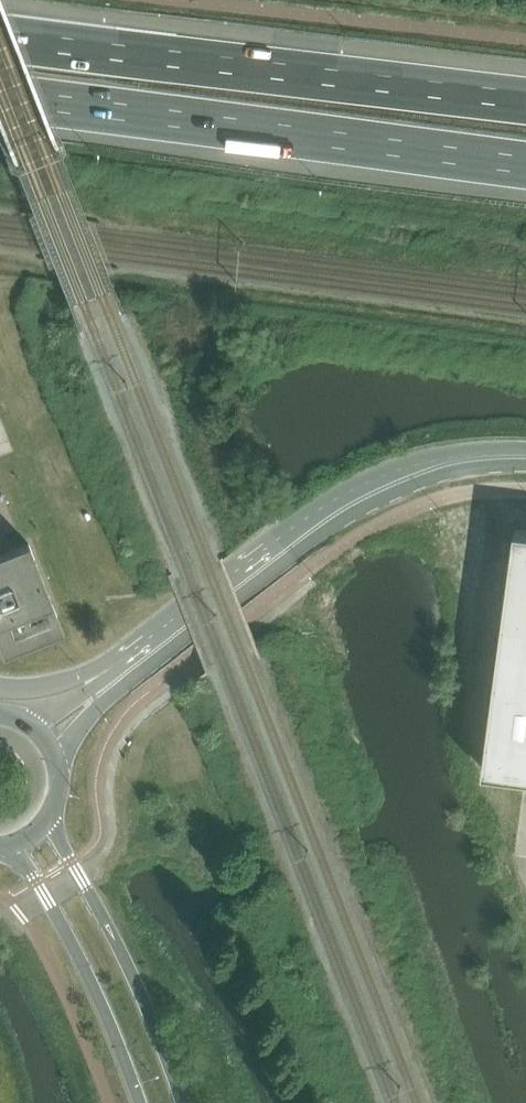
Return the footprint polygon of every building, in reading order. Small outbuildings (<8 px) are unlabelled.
[(0,418),(0,454),(12,449),(0,418)] [(516,527),(484,769),(525,774),(525,529),(516,527)] [(0,553),(0,651),(2,657),(64,633),(52,603),(28,542),(0,553)]
